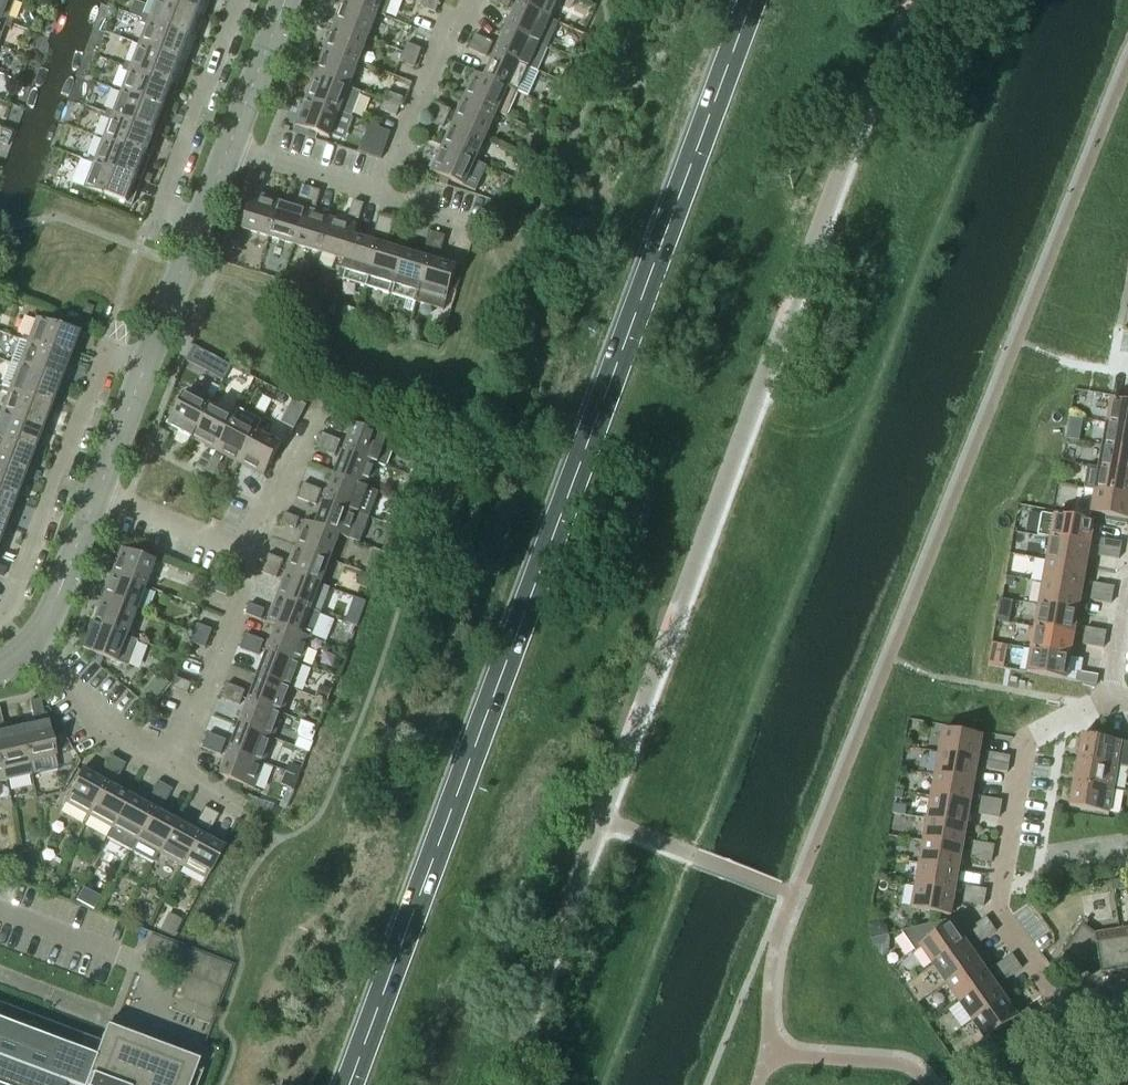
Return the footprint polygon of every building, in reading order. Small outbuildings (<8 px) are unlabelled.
[(15,0),(0,0),(0,21),(12,25),(14,21),(8,18),(15,0)] [(199,15),(204,17),(205,15),(164,0),(157,0),(150,17),(144,15),(142,19),(196,39),(199,30),(194,28),(199,15)] [(205,15),(208,7),(203,5),(204,0),(164,0),(205,15)] [(344,1),(386,17),(392,0),(344,0),(344,1)] [(439,3),(432,0),(424,0),(421,8),(435,13),(439,3)] [(507,0),(491,0),(490,1),(508,9),(511,2),(507,0)] [(560,0),(520,0),(518,5),(551,19),(560,0)] [(386,17),(344,1),(334,26),(367,39),(377,14),(386,17)] [(551,20),(551,19),(518,5),(507,29),(548,47),(559,23),(551,20)] [(185,52),(190,39),(195,41),(196,39),(142,19),(141,24),(147,26),(140,45),(187,63),(190,54),(185,52)] [(0,21),(0,39),(4,27),(11,30),(12,25),(0,21)] [(358,64),(367,39),(334,26),(325,51),(358,64)] [(537,71),(548,47),(507,29),(496,53),(529,68),(537,71)] [(493,43),(475,35),(472,42),(490,50),(493,43)] [(486,58),(490,50),(472,42),(468,50),(486,58)] [(418,58),(422,50),(407,44),(404,52),(418,58)] [(176,75),(181,62),(186,64),(187,63),(140,45),(132,65),(126,62),(125,66),(178,87),(181,77),(176,75)] [(349,88),(358,64),(325,51),(315,75),(349,88)] [(415,68),(418,58),(404,52),(400,62),(415,68)] [(517,93),(529,68),(496,53),(485,77),(508,88),(508,89),(517,93)] [(464,80),(469,70),(454,64),(450,74),(464,80)] [(167,99),(171,86),(177,89),(178,87),(125,66),(123,71),(129,73),(121,93),(168,111),(172,101),(167,99)] [(497,113),(508,89),(508,88),(485,77),(475,73),(464,98),(497,113)] [(352,118),(361,93),(349,88),(315,75),(306,100),(339,113),(352,118)] [(158,123),(163,110),(168,112),(168,111),(121,93),(114,112),(108,110),(107,113),(160,134),(163,125),(158,123)] [(400,107),(403,98),(388,93),(385,102),(400,107)] [(486,137),(497,113),(464,98),(453,123),(486,137)] [(329,139),(339,113),(306,100),(296,126),(329,139)] [(396,117),(400,107),(385,102),(381,111),(396,117)] [(447,120),(451,111),(436,104),(432,113),(447,120)] [(149,147),(154,134),(159,136),(160,134),(107,113),(105,118),(111,121),(103,140),(150,158),(154,149),(149,147)] [(443,128),(447,120),(432,113),(428,122),(443,128)] [(475,162),(486,137),(453,123),(442,147),(475,162)] [(140,170),(145,157),(150,159),(150,158),(103,140),(96,159),(90,157),(88,161),(141,182),(145,172),(140,170)] [(380,159),(383,148),(368,144),(364,154),(380,159)] [(464,187),(475,162),(442,147),(431,172),(464,187)] [(131,194),(136,181),(141,183),(141,182),(88,161),(87,166),(93,168),(85,188),(132,206),(136,196),(131,194)] [(422,179),(425,168),(409,163),(406,174),(422,179)] [(261,190),(266,175),(255,172),(251,187),(256,189),(261,190)] [(307,204),(312,189),(302,186),(298,201),(307,204)] [(316,207),(321,192),(312,189),(307,204),(316,207)] [(269,238),(280,203),(253,195),(242,230),(269,238)] [(359,220),(363,208),(364,205),(353,201),(348,217),(359,220)] [(294,245),(305,211),(280,203),(269,238),(294,245)] [(320,253),(330,219),(305,211),(294,245),(320,253)] [(381,238),(387,219),(379,217),(373,235),(381,238)] [(353,237),(354,237),(357,227),(330,219),(320,253),(345,261),(346,261),(353,237)] [(389,240),(394,221),(387,219),(381,238),(389,240)] [(432,253),(437,234),(430,232),(424,251),(432,253)] [(440,255),(445,237),(437,234),(432,253),(440,255)] [(366,287),(379,244),(354,237),(353,237),(346,261),(345,261),(340,279),(366,287)] [(392,295),(405,252),(379,244),(366,287),(392,295)] [(417,303),(430,260),(405,252),(392,295),(417,303)] [(444,311),(456,268),(430,260),(417,303),(444,311)] [(71,350),(76,337),(82,339),(82,336),(35,318),(28,339),(21,336),(20,341),(73,361),(77,352),(71,350)] [(62,373),(67,360),(72,362),(73,361),(20,341),(18,345),(24,347),(17,367),(64,384),(68,375),(62,373)] [(53,397),(58,384),(64,386),(64,384),(17,367),(10,386),(3,383),(2,388),(55,407),(59,399),(53,397)] [(49,407),(55,409),(55,407),(2,388),(0,392),(6,394),(0,411),(0,414),(46,431),(50,422),(44,420),(49,407)] [(193,439),(209,407),(185,394),(168,426),(193,439)] [(1111,401),(1107,423),(1127,427),(1127,404),(1111,401)] [(216,451),(233,420),(209,407),(193,439),(216,451)] [(40,431),(46,433),(46,431),(0,414),(0,442),(37,456),(41,446),(35,444),(40,431)] [(239,464),(256,432),(233,420),(216,451),(239,464)] [(1107,423),(1103,448),(1127,452),(1127,427),(1107,423)] [(386,467),(396,441),(354,425),(344,451),(386,467)] [(163,449),(171,435),(161,430),(153,444),(163,449)] [(264,477),(281,445),(256,432),(239,464),(264,477)] [(341,441),(322,434),(319,442),(338,449),(341,441)] [(31,455),(36,457),(37,456),(0,442),(0,469),(28,479),(31,470),(26,468),(31,455)] [(338,449),(319,442),(317,449),(335,456),(338,449)] [(1103,448),(1099,468),(1099,469),(1127,474),(1127,452),(1103,448)] [(368,489),(369,488),(378,465),(386,468),(386,467),(344,451),(335,476),(368,489)] [(205,472),(213,457),(204,453),(196,467),(205,472)] [(214,476),(221,462),(213,457),(205,472),(214,476)] [(1099,469),(1099,468),(1088,467),(1084,489),(1095,491),(1127,497),(1127,474),(1099,469)] [(22,479),(27,481),(28,479),(0,469),(0,496),(19,503),(22,494),(17,492),(22,479)] [(369,488),(368,489),(335,476),(326,500),(359,513),(369,517),(379,492),(369,488)] [(257,499),(265,485),(255,480),(247,494),(257,499)] [(319,498),(322,491),(303,484),(300,491),(319,498)] [(316,506),(319,498),(300,491),(298,499),(316,506)] [(1095,491),(1091,514),(1127,520),(1127,497),(1095,491)] [(13,502),(18,504),(19,503),(0,496),(0,523),(10,526),(13,517),(8,515),(13,502)] [(349,539),(359,513),(326,500),(316,525),(306,522),(339,535),(339,536),(349,539)] [(296,529),(299,519),(285,513),(281,524),(296,529)] [(1090,546),(1094,523),(1055,516),(1051,539),(1090,546)] [(330,560),(339,536),(339,535),(306,522),(296,548),(330,560)] [(4,526),(9,528),(10,526),(0,523),(0,536),(4,526)] [(1086,568),(1090,546),(1051,539),(1047,561),(1086,568)] [(1120,551),(1122,543),(1101,539),(1100,548),(1120,551)] [(146,587),(156,561),(123,548),(113,575),(146,587)] [(320,585),(330,560),(296,548),(287,572),(320,585)] [(1119,560),(1120,551),(1100,548),(1098,556),(1119,560)] [(280,570),(284,561),(269,555),(265,564),(280,570)] [(1082,590),(1086,568),(1047,561),(1043,584),(1082,590)] [(277,579),(280,570),(265,564),(262,573),(277,579)] [(311,610),(320,585),(287,572),(277,597),(311,610)] [(137,612),(146,587),(113,575),(103,599),(137,612)] [(226,595),(230,584),(215,579),(211,589),(226,595)] [(1078,613),(1082,590),(1043,584),(1039,606),(1078,613)] [(1112,596),(1114,588),(1093,584),(1092,592),(1112,596)] [(1111,604),(1112,596),(1092,592),(1090,600),(1111,604)] [(301,636),(301,634),(311,610),(277,597),(267,623),(277,627),(301,636)] [(128,637),(137,612),(103,599),(94,624),(128,637)] [(261,621),(265,610),(250,605),(246,615),(261,621)] [(1074,637),(1078,613),(1039,606),(1035,630),(1074,637)] [(127,637),(128,637),(94,624),(84,650),(129,667),(139,642),(127,637)] [(209,640),(212,630),(197,625),(194,634),(209,640)] [(301,664),(311,638),(301,634),(301,636),(277,627),(268,651),(301,664)] [(1105,640),(1106,632),(1086,628),(1084,637),(1105,640)] [(1070,657),(1074,637),(1035,630),(1031,650),(1070,657)] [(205,649),(209,640),(194,634),(190,643),(205,649)] [(264,642),(246,635),(243,642),(261,649),(264,642)] [(1103,649),(1105,640),(1084,637),(1083,645),(1103,649)] [(258,657),(261,649),(243,642),(240,650),(258,657)] [(1066,680),(1070,657),(1031,650),(1027,673),(1066,680)] [(292,689),(301,664),(268,651),(258,676),(292,689)] [(1097,685),(1098,677),(1078,673),(1076,682),(1097,685)] [(282,714),(292,689),(258,676),(249,701),(282,714)] [(188,694),(192,684),(177,678),(173,689),(188,694)] [(245,691),(227,684),(224,692),(242,699),(245,691)] [(239,706),(242,699),(224,692),(221,699),(239,706)] [(42,715),(39,702),(39,699),(28,702),(32,718),(42,715)] [(273,739),(282,714),(249,701),(240,726),(273,739)] [(55,756),(46,721),(19,727),(27,762),(55,756)] [(264,764),(273,739),(240,726),(230,751),(264,764)] [(19,727),(0,732),(0,763),(1,768),(4,781),(30,775),(27,762),(19,727)] [(978,760),(982,737),(943,730),(939,753),(978,760)] [(226,741),(208,734),(205,741),(223,748),(226,741)] [(1082,735),(1078,759),(1127,768),(1127,743),(1082,735)] [(221,756),(223,748),(205,741),(202,749),(221,756)] [(254,789),(264,764),(230,751),(220,777),(254,789)] [(974,781),(978,760),(939,753),(936,775),(974,781)] [(1009,765),(1010,757),(990,753),(988,762),(1009,765)] [(108,778),(117,761),(110,757),(101,774),(108,778)] [(1117,766),(1127,768),(1078,759),(1074,783),(1113,790),(1117,766)] [(115,782),(124,765),(117,761),(108,778),(115,782)] [(1007,773),(1009,765),(988,762),(987,770),(1007,773)] [(87,815),(104,784),(80,771),(63,802),(87,815)] [(970,804),(974,781),(936,775),(931,798),(970,804)] [(154,803),(164,786),(157,782),(147,799),(154,803)] [(1109,814),(1113,790),(1074,783),(1070,807),(1109,814)] [(111,828),(128,797),(104,784),(87,815),(111,828)] [(161,807),(171,790),(164,786),(154,803),(161,807)] [(129,851),(151,809),(128,797),(111,828),(105,838),(129,851)] [(966,827),(970,804),(931,798),(928,820),(966,827)] [(1001,810),(1002,801),(982,798),(980,806),(1001,810)] [(1000,818),(1001,810),(980,806),(979,814),(1000,818)] [(201,829),(210,811),(203,808),(194,825),(201,829)] [(152,863),(174,822),(151,809),(129,851),(152,863)] [(208,832),(217,815),(210,811),(201,829),(208,832)] [(963,848),(966,827),(928,820),(924,842),(963,848)] [(180,866),(198,835),(174,822),(152,863),(157,854),(180,866)] [(205,880),(222,848),(198,835),(180,866),(205,880)] [(959,870),(963,848),(924,842),(920,863),(959,870)] [(993,854),(994,846),(974,842),(972,850),(993,854)] [(992,862),(993,854),(972,850),(971,859),(992,862)] [(955,893),(959,870),(920,863),(916,886),(955,893)] [(1127,879),(1112,882),(1113,891),(1127,889),(1127,881),(1127,879)] [(951,916),(955,893),(916,886),(912,909),(951,916)] [(985,899),(987,890),(966,887),(965,895),(985,899)] [(984,907),(985,899),(965,895),(963,903),(984,907)] [(975,939),(992,927),(986,918),(969,930),(975,939)] [(1126,971),(1119,930),(1096,934),(1086,927),(1089,922),(1085,920),(1061,953),(1085,970),(1091,961),(1099,959),(1101,975),(1126,971)] [(935,967),(967,944),(953,924),(920,947),(935,967)] [(979,944),(996,932),(992,927),(975,939),(979,944)] [(1119,930),(1126,971),(1127,970),(1127,929),(1119,930)] [(203,1035),(230,967),(149,937),(140,960),(180,974),(163,1020),(203,1035)] [(947,984),(979,962),(967,944),(935,967),(947,984)] [(999,973),(1016,961),(1012,955),(995,967),(999,973)] [(1005,981),(1022,969),(1016,961),(999,973),(1005,981)] [(959,1002),(991,979),(979,962),(947,984),(959,1002)] [(973,1021),(1005,999),(991,979),(959,1002),(973,1021)] [(986,1040),(1018,1017),(1005,999),(973,1021),(986,1040)] [(1034,1022),(1051,1010),(1046,1003),(1029,1015),(1034,1022)] [(105,1026),(99,1042),(0,1004),(0,1084),(196,1084),(201,1072),(194,1070),(197,1061),(105,1026)]
